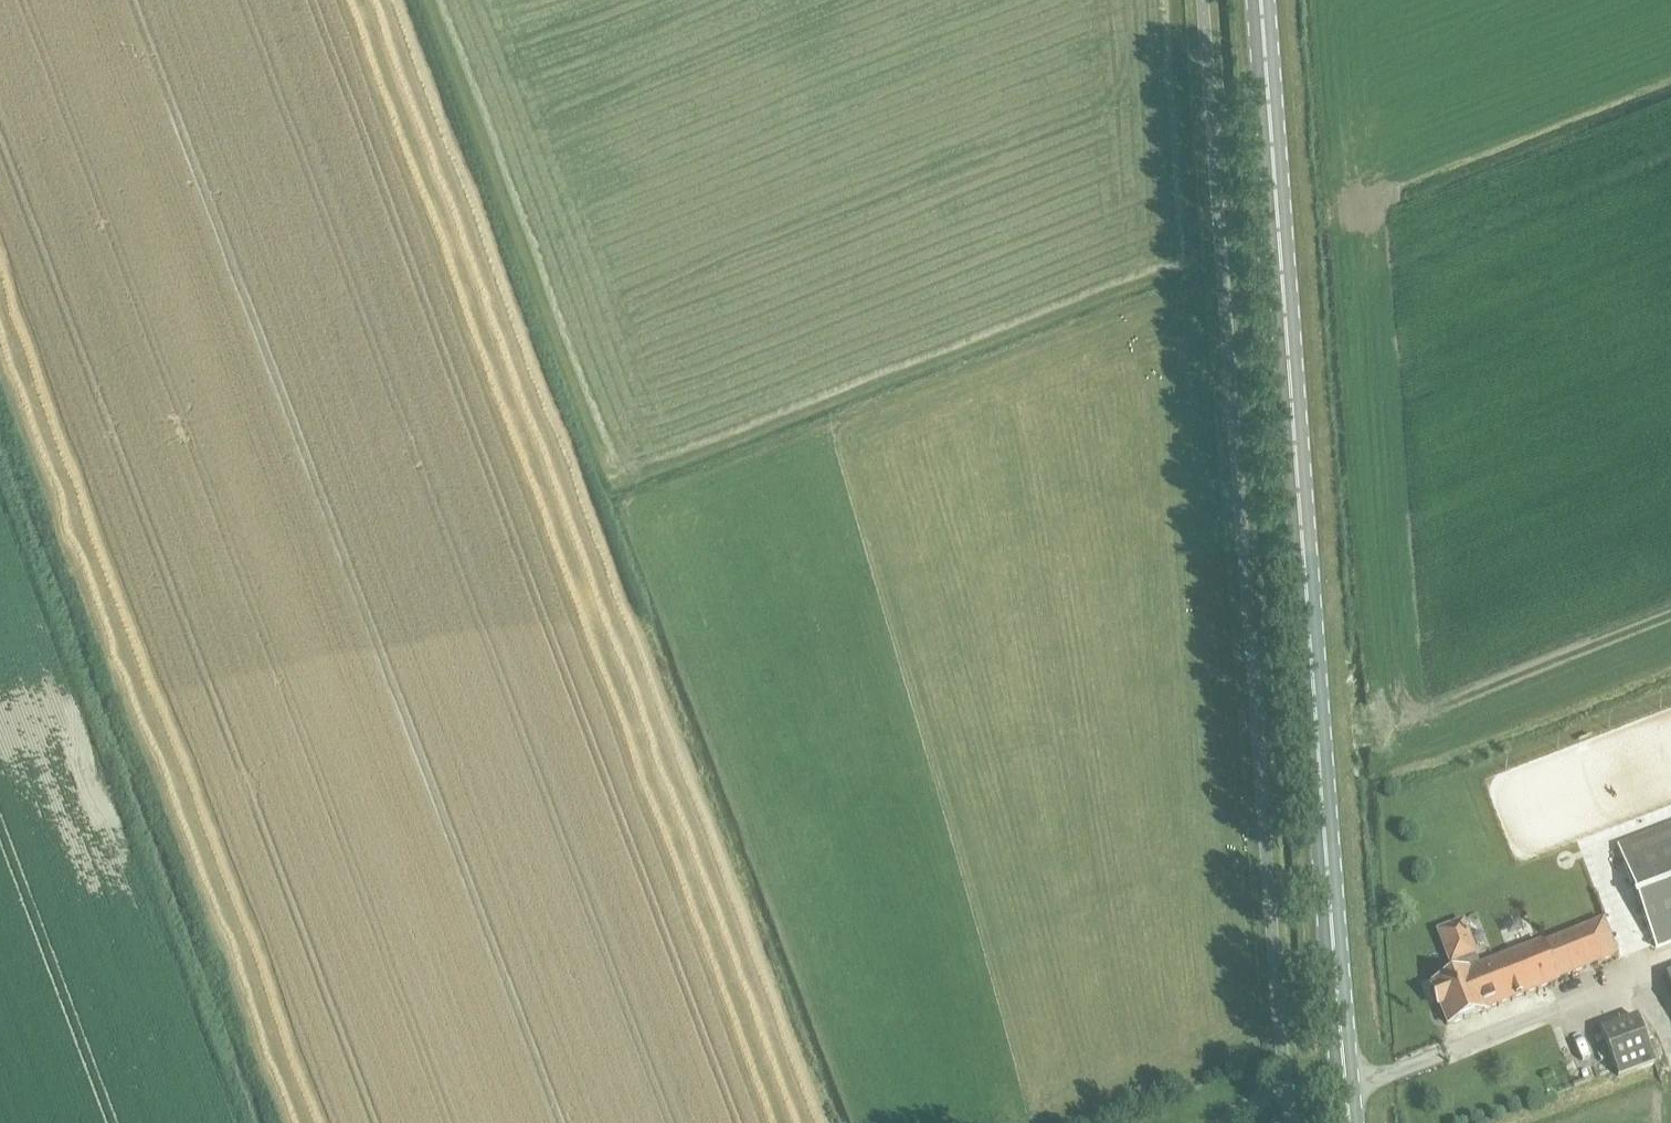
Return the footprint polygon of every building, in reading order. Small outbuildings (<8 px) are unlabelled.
[(1670,942),(1670,829),(1618,849),(1656,948),(1670,942)] [(1617,957),(1603,921),(1558,939),(1558,937),(1557,938),(1558,939),(1542,945),(1541,943),(1535,945),(1534,944),(1533,944),(1534,946),(1522,950),(1522,949),(1521,949),(1521,951),(1510,955),(1509,954),(1508,954),(1509,955),(1496,960),(1496,959),(1495,959),(1495,961),(1483,966),(1482,964),(1481,965),(1482,966),(1478,967),(1473,955),(1475,954),(1463,922),(1438,932),(1451,964),(1457,961),(1462,973),(1433,985),(1434,989),(1431,990),(1438,1008),(1441,1007),(1448,1025),(1451,1024),(1455,1024),(1460,1022),(1462,1020),(1498,1006),(1498,1007),(1499,1007),(1498,1005),(1511,1000),(1512,1002),(1513,1002),(1512,1000),(1525,995),(1525,997),(1526,996),(1526,995),(1537,990),(1538,992),(1539,991),(1538,990),(1550,986),(1550,987),(1551,987),(1550,985),(1557,983),(1556,980),(1572,974),(1572,976),(1573,975),(1572,974),(1617,957)] [(1619,1079),(1655,1065),(1637,1017),(1601,1031),(1619,1079)]
